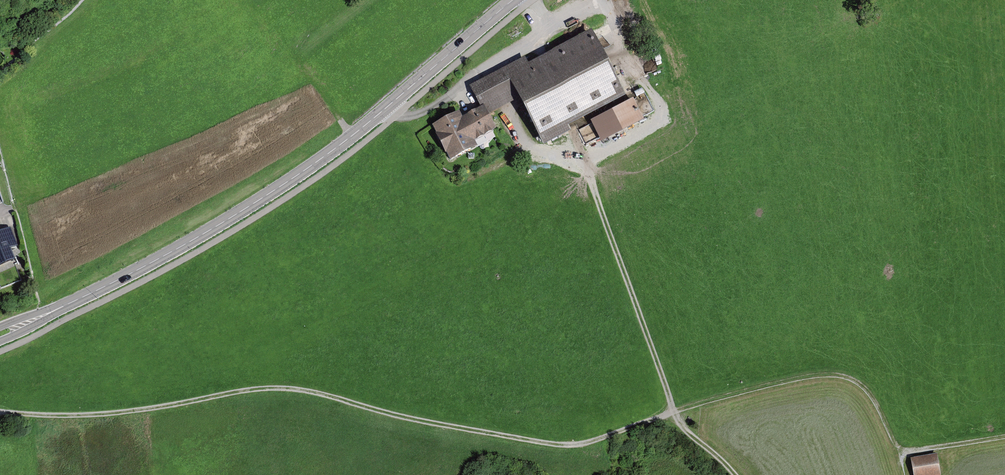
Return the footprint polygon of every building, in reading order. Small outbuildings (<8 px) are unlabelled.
[(571,133),(568,128),(626,99),(592,32),(528,65),(525,58),(469,86),(481,109),(484,108),(488,116),(519,100),(544,148),(571,133)] [(633,100),(590,123),(601,143),(644,121),(633,100)] [(477,148),(474,142),(496,131),(488,116),(484,108),(481,109),(462,119),(459,113),(432,127),(450,162),(477,148)] [(15,262),(15,261),(10,250),(18,247),(18,246),(11,229),(10,228),(0,232),(0,268),(15,262)] [(910,458),(913,474),(940,474),(937,454),(910,458)]
